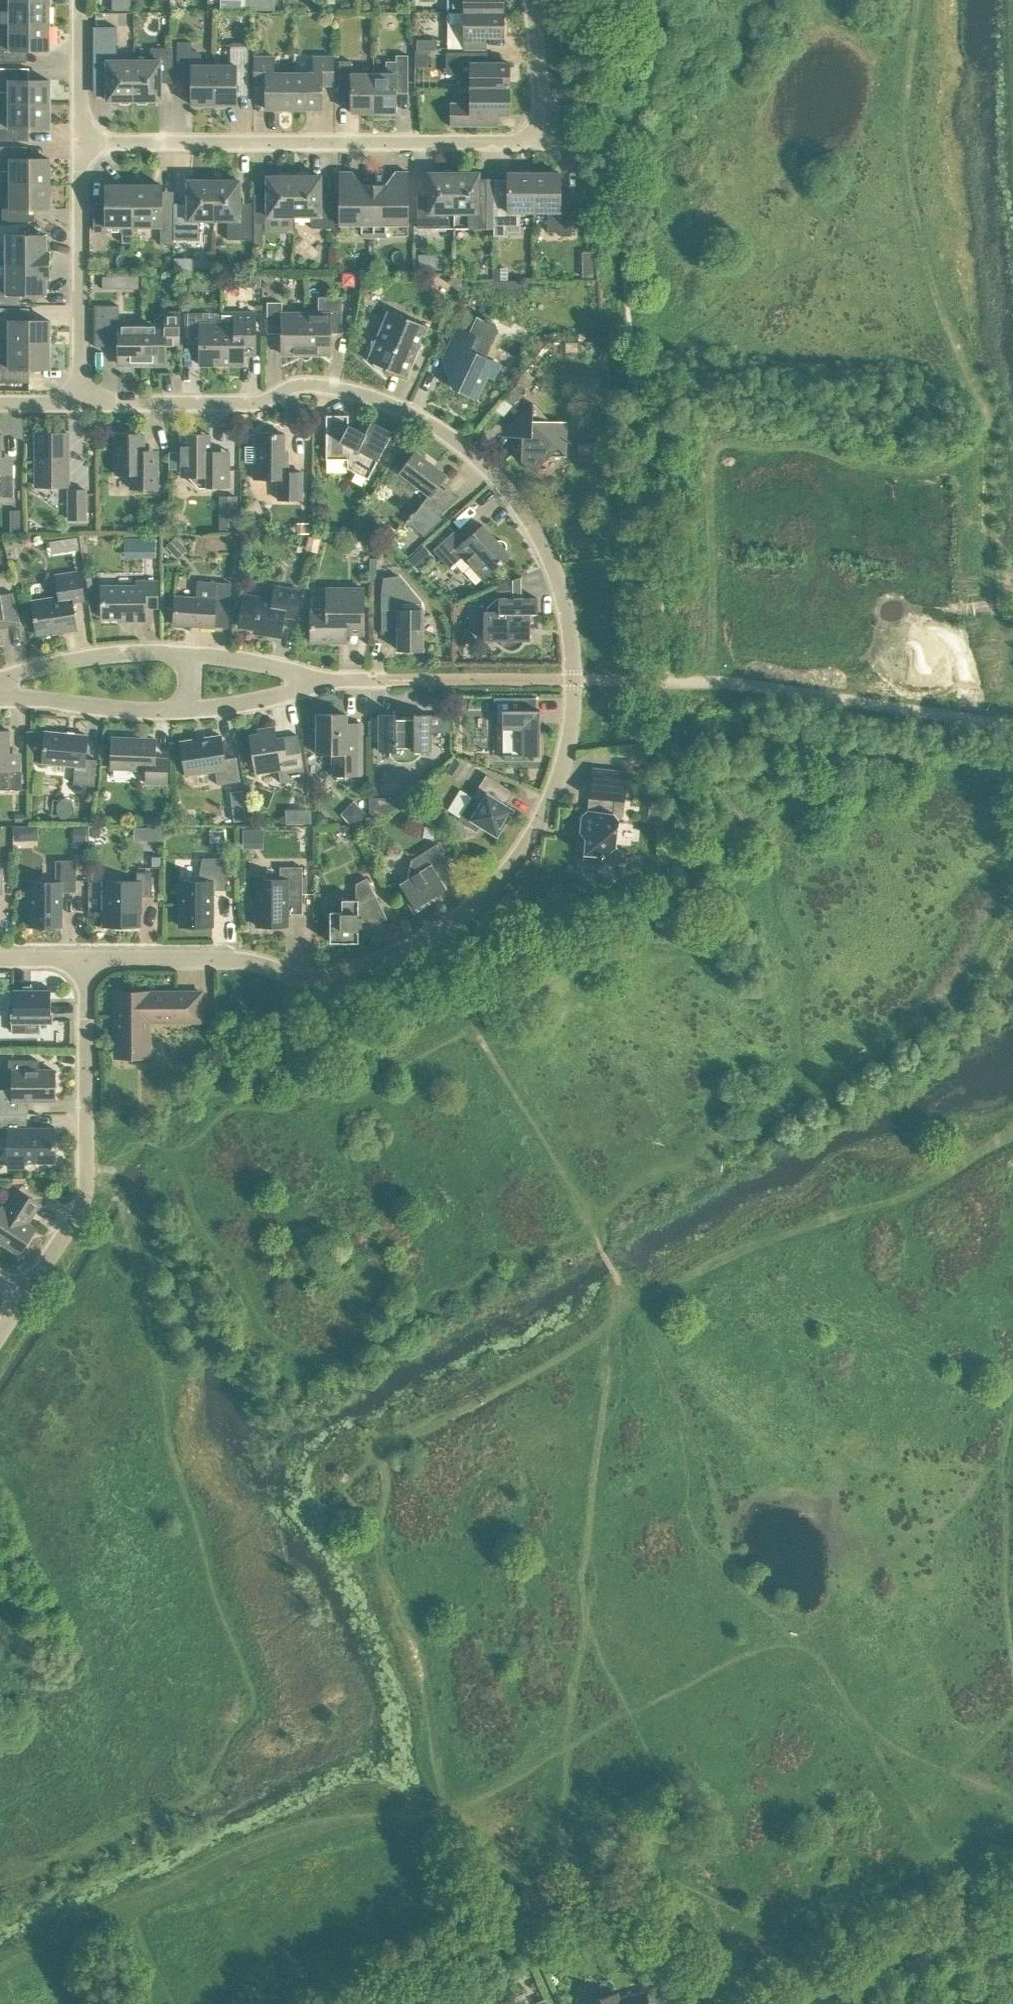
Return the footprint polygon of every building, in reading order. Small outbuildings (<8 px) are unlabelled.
[(10,25),(50,25),(50,0),(0,0),(0,11),(10,11),(10,25)] [(245,10),(263,10),(263,0),(245,0),(245,10)] [(447,12),(503,12),(503,0),(447,0),(447,12)] [(503,12),(447,12),(448,48),(487,48),(487,36),(503,36),(503,12)] [(10,25),(10,38),(0,38),(0,63),(18,63),(18,51),(50,51),(50,25),(10,25)] [(133,101),(133,61),(116,61),(116,27),(93,27),(93,79),(107,79),(107,101),(133,101)] [(419,36),(419,62),(437,63),(437,36),(419,36)] [(263,53),(263,41),(254,41),(254,53),(263,53)] [(191,105),(213,105),(213,65),(200,65),(200,53),(191,53),(192,42),(177,42),(177,70),(191,70),(191,105)] [(213,65),(213,105),(236,105),(236,83),(248,83),(248,46),(230,46),(230,65),(213,65)] [(151,61),(133,61),(133,101),(160,101),(160,79),(172,79),(172,49),(151,49),(151,61)] [(458,74),(458,88),(469,88),(510,88),(509,62),(461,62),(461,52),(446,52),(446,74),(458,74)] [(385,74),(373,74),(373,113),(396,113),(396,85),(408,85),(408,55),(395,55),(395,61),(385,61),(385,74)] [(265,109),(293,109),(293,73),(274,73),(274,57),(254,57),(254,85),(265,85),(265,109)] [(293,73),(293,109),(321,109),(321,85),(333,85),(333,57),(313,57),(313,73),(293,73)] [(373,113),(373,74),(351,74),(351,61),(339,61),(339,85),(351,85),(351,113),(373,113)] [(9,105),(50,105),(50,80),(24,80),(24,69),(0,69),(0,92),(9,92),(9,105)] [(510,88),(469,88),(470,102),(450,102),(450,126),(498,126),(498,114),(510,114),(510,88)] [(9,105),(9,119),(0,119),(0,141),(24,141),(24,129),(50,129),(50,105),(9,105)] [(9,185),(49,185),(49,159),(18,159),(18,147),(0,147),(0,171),(9,171),(9,185)] [(373,236),(373,184),(351,184),(351,172),(339,173),(339,224),(361,224),(361,236),(373,236)] [(395,184),(373,184),(373,236),(386,236),(386,224),(408,224),(408,172),(395,172),(395,184)] [(417,228),(453,228),(453,172),(428,173),(428,200),(417,200),(417,228)] [(493,228),(493,204),(494,180),(479,180),(479,173),(453,172),(453,228),(493,228)] [(520,212),(533,212),(533,172),(508,172),(507,204),(493,204),(493,228),(493,236),(508,236),(508,232),(520,232),(520,212)] [(533,172),(533,212),(547,212),(547,232),(559,232),(559,236),(571,236),(571,204),(559,204),(560,172),(533,172)] [(267,216),(294,216),(294,176),(267,176),(267,198),(254,198),(254,223),(267,223),(267,216)] [(294,176),(294,216),(311,216),(311,228),(333,228),(333,198),(320,198),(320,176),(294,176)] [(187,212),(173,212),(173,240),(200,240),(200,220),(213,220),(213,181),(187,181),(187,212)] [(239,181),(213,181),(213,220),(227,220),(227,240),(251,240),(251,212),(239,212),(239,181)] [(49,185),(9,185),(9,209),(2,209),(2,221),(30,221),(30,209),(49,209),(49,185)] [(122,243),(133,243),(133,185),(105,185),(105,200),(102,203),(93,203),(93,227),(108,227),(107,232),(122,232),(122,243)] [(133,185),(133,243),(133,227),(160,227),(160,243),(173,243),(173,240),(173,212),(173,204),(161,204),(161,185),(133,185)] [(6,265),(49,265),(49,252),(46,252),(46,235),(20,235),(20,225),(0,225),(0,244),(6,244),(6,265)] [(441,254),(418,255),(419,270),(442,270),(441,254)] [(6,265),(6,286),(0,286),(0,305),(20,305),(20,295),(46,295),(46,278),(49,278),(49,265),(6,265)] [(593,277),(593,267),(582,267),(582,277),(593,277)] [(509,277),(509,270),(507,270),(507,268),(494,268),(494,279),(507,279),(507,277),(509,277)] [(454,272),(449,279),(461,287),(466,281),(454,272)] [(114,283),(114,276),(102,276),(102,288),(109,288),(114,283)] [(165,276),(165,284),(180,284),(179,276),(165,276)] [(499,281),(499,291),(523,291),(523,281),(499,281)] [(305,314),(305,354),(330,354),(330,328),(341,328),(341,303),(330,303),(330,297),(318,297),(318,314),(305,314)] [(281,354),(305,354),(305,314),(282,314),(282,302),(267,302),(267,328),(281,328),(281,354)] [(141,364),(141,323),(119,323),(119,306),(94,306),(94,340),(115,340),(118,343),(118,365),(141,364)] [(9,345),(50,345),(50,321),(24,320),(24,309),(0,309),(0,330),(9,330),(9,345)] [(385,369),(407,378),(428,327),(399,315),(398,316),(388,312),(375,342),(371,340),(370,354),(368,360),(373,362),(372,364),(383,373),(385,369)] [(444,312),(438,324),(439,325),(444,327),(450,314),(444,312)] [(199,364),(221,365),(221,324),(209,324),(209,313),(187,313),(187,339),(199,339),(199,364)] [(221,324),(221,365),(244,365),(244,357),(255,357),(255,313),(221,313),(221,324)] [(154,323),(141,323),(141,364),(165,364),(165,350),(178,350),(178,314),(154,314),(154,323)] [(484,357),(496,332),(493,324),(489,323),(490,320),(485,318),(484,320),(476,316),(468,332),(457,327),(446,350),(459,356),(449,378),(452,388),(476,399),(487,377),(493,380),(500,364),(484,357)] [(9,345),(9,357),(0,357),(0,383),(24,383),(24,369),(49,369),(50,345),(9,345)] [(507,427),(517,436),(522,437),(521,446),(514,453),(532,472),(550,456),(566,456),(567,422),(549,421),(532,403),(507,427)] [(365,433),(348,425),(348,415),(326,415),(326,460),(347,460),(347,468),(368,479),(385,445),(391,435),(392,432),(371,421),(365,433)] [(1,457),(1,434),(0,434),(0,493),(1,493),(1,497),(13,497),(13,457),(1,457)] [(35,434),(36,486),(68,486),(68,434),(35,434)] [(144,459),(144,450),(143,434),(116,434),(116,474),(130,474),(130,488),(157,488),(157,459),(144,459)] [(181,477),(188,477),(199,488),(229,488),(229,451),(209,451),(209,434),(181,434),(181,477)] [(277,479),(277,499),(302,499),(302,472),(288,472),(288,460),(285,460),(285,434),(255,434),(255,462),(253,462),(253,479),(277,479)] [(395,450),(401,440),(391,435),(385,445),(395,450)] [(407,523),(424,536),(441,519),(438,516),(458,498),(446,488),(444,490),(438,486),(446,475),(415,451),(398,472),(428,495),(407,523)] [(69,490),(69,519),(85,519),(85,490),(69,490)] [(219,508),(220,529),(237,529),(236,508),(219,508)] [(20,520),(20,510),(10,510),(10,520),(20,520)] [(309,534),(309,523),(297,523),(297,534),(309,534)] [(506,546),(505,542),(501,540),(496,540),(482,525),(463,542),(453,531),(432,550),(449,568),(462,557),(482,579),(509,554),(506,550),(506,546)] [(316,553),(320,539),(309,536),(305,550),(316,553)] [(77,537),(66,539),(68,551),(79,550),(77,537)] [(184,548),(175,539),(167,547),(176,555),(184,548)] [(419,571),(434,558),(423,546),(408,560),(419,571)] [(59,597),(31,601),(36,635),(59,631),(59,633),(76,631),(72,602),(84,600),(80,571),(56,575),(59,597)] [(381,606),(381,625),(398,625),(398,650),(422,650),(422,609),(421,609),(421,602),(399,576),(383,578),(381,593),(381,606)] [(101,618),(127,618),(127,621),(145,621),(145,607),(157,607),(157,581),(136,581),(136,586),(101,586),(101,618)] [(229,607),(231,583),(197,581),(196,598),(175,596),(173,625),(213,628),(215,606),(229,607)] [(512,595),(512,584),(504,584),(504,595),(512,595)] [(264,634),(280,637),(283,616),(295,617),(299,590),(275,587),(273,599),(243,595),(238,626),(265,630),(264,634)] [(310,641),(346,641),(346,633),(363,633),(363,589),(326,589),(326,598),(310,598),(310,641)] [(21,625),(12,592),(0,594),(0,628),(21,625)] [(487,607),(487,612),(483,612),(483,640),(499,640),(499,641),(500,642),(501,644),(502,646),(504,648),(505,648),(507,649),(509,650),(512,650),(514,649),(516,649),(517,648),(518,648),(520,646),(521,644),(522,643),(523,641),(523,640),(530,640),(530,626),(537,626),(537,598),(497,598),(487,607)] [(536,698),(493,698),(493,723),(502,723),(502,756),(504,756),(504,760),(523,760),(523,756),(540,756),(540,710),(536,710),(536,698)] [(471,710),(474,725),(488,723),(486,708),(471,710)] [(333,754),(332,776),(361,776),(361,745),(346,745),(346,714),(317,714),(317,754),(333,754)] [(390,751),(390,755),(393,759),(396,761),(400,762),(408,762),(412,761),(416,759),(419,755),(419,751),(430,751),(430,714),(413,714),(413,719),(395,719),(395,714),(379,714),(379,718),(370,721),(370,736),(379,736),(379,751),(390,751)] [(249,735),(255,773),(278,770),(280,783),(305,779),(298,736),(284,738),(284,736),(276,738),(275,727),(257,729),(258,734),(249,735)] [(21,790),(21,753),(9,753),(9,730),(0,730),(0,789),(21,790)] [(75,766),(73,784),(94,786),(97,760),(85,759),(87,735),(45,731),(42,763),(75,766)] [(180,741),(186,776),(215,771),(217,785),(240,781),(236,757),(224,759),(220,735),(180,741)] [(154,758),(155,739),(112,737),(111,769),(146,770),(145,783),(166,784),(167,758),(154,758)] [(646,764),(648,751),(641,750),(639,763),(646,764)] [(457,779),(465,766),(454,759),(445,772),(457,779)] [(624,801),(627,772),(592,768),(587,810),(581,815),(579,831),(585,832),(582,861),(588,868),(598,869),(608,861),(614,862),(619,858),(620,851),(616,846),(618,819),(613,813),(614,800),(624,801)] [(479,826),(497,837),(515,809),(506,803),(513,792),(486,775),(458,820),(476,831),(479,826)] [(242,790),(230,792),(232,806),(244,805),(242,790)] [(381,818),(380,797),(369,798),(370,818),(381,818)] [(365,814),(353,802),(341,814),(353,826),(365,814)] [(290,806),(289,818),(315,818),(315,806),(290,806)] [(41,808),(33,807),(32,819),(40,820),(41,808)] [(328,820),(322,814),(318,814),(317,825),(328,825),(328,820)] [(39,840),(39,826),(14,826),(14,841),(39,840)] [(162,840),(162,827),(149,827),(149,840),(162,840)] [(433,838),(434,828),(425,827),(423,837),(433,838)] [(86,842),(86,828),(76,828),(76,842),(86,842)] [(408,898),(405,900),(413,913),(435,899),(433,896),(446,888),(440,878),(452,870),(436,844),(412,859),(412,860),(408,878),(399,883),(408,898)] [(152,857),(152,867),(161,867),(161,857),(152,857)] [(180,926),(212,926),(212,890),(226,890),(226,858),(202,858),(198,881),(180,881),(180,926)] [(28,882),(28,926),(62,926),(62,892),(76,892),(76,860),(55,860),(55,882),(28,882)] [(257,926),(286,926),(286,914),(302,914),(302,867),(280,867),(280,879),(250,879),(250,898),(257,898),(257,926)] [(103,927),(139,927),(139,912),(137,912),(137,896),(151,896),(151,872),(137,872),(137,881),(105,881),(105,897),(103,897),(103,927)] [(330,911),(330,942),(358,942),(358,926),(362,926),(362,921),(373,921),(374,924),(387,918),(366,877),(355,883),(355,899),(342,899),(342,911),(330,911)] [(13,990),(13,1020),(9,1020),(9,1021),(13,1021),(13,1031),(38,1031),(38,1021),(55,1021),(55,1020),(51,1020),(51,990),(50,990),(50,988),(36,988),(36,990),(13,990)] [(174,992),(139,992),(115,992),(115,1051),(129,1051),(129,1056),(149,1056),(149,1021),(173,1021),(174,1021),(201,1021),(201,992),(174,992)] [(26,1114),(26,1100),(54,1100),(54,1070),(38,1070),(38,1060),(8,1060),(8,1073),(12,1073),(12,1089),(0,1089),(0,1114),(26,1114)] [(0,1114),(0,1140),(7,1140),(8,1167),(23,1167),(23,1162),(55,1162),(55,1128),(26,1128),(26,1114),(0,1114)] [(19,1253),(35,1228),(27,1223),(39,1203),(18,1190),(6,1209),(1,1206),(0,1208),(0,1241),(19,1253)] [(646,1992),(617,1999),(616,1993),(585,2001),(586,2003),(649,2003),(646,1992)]
